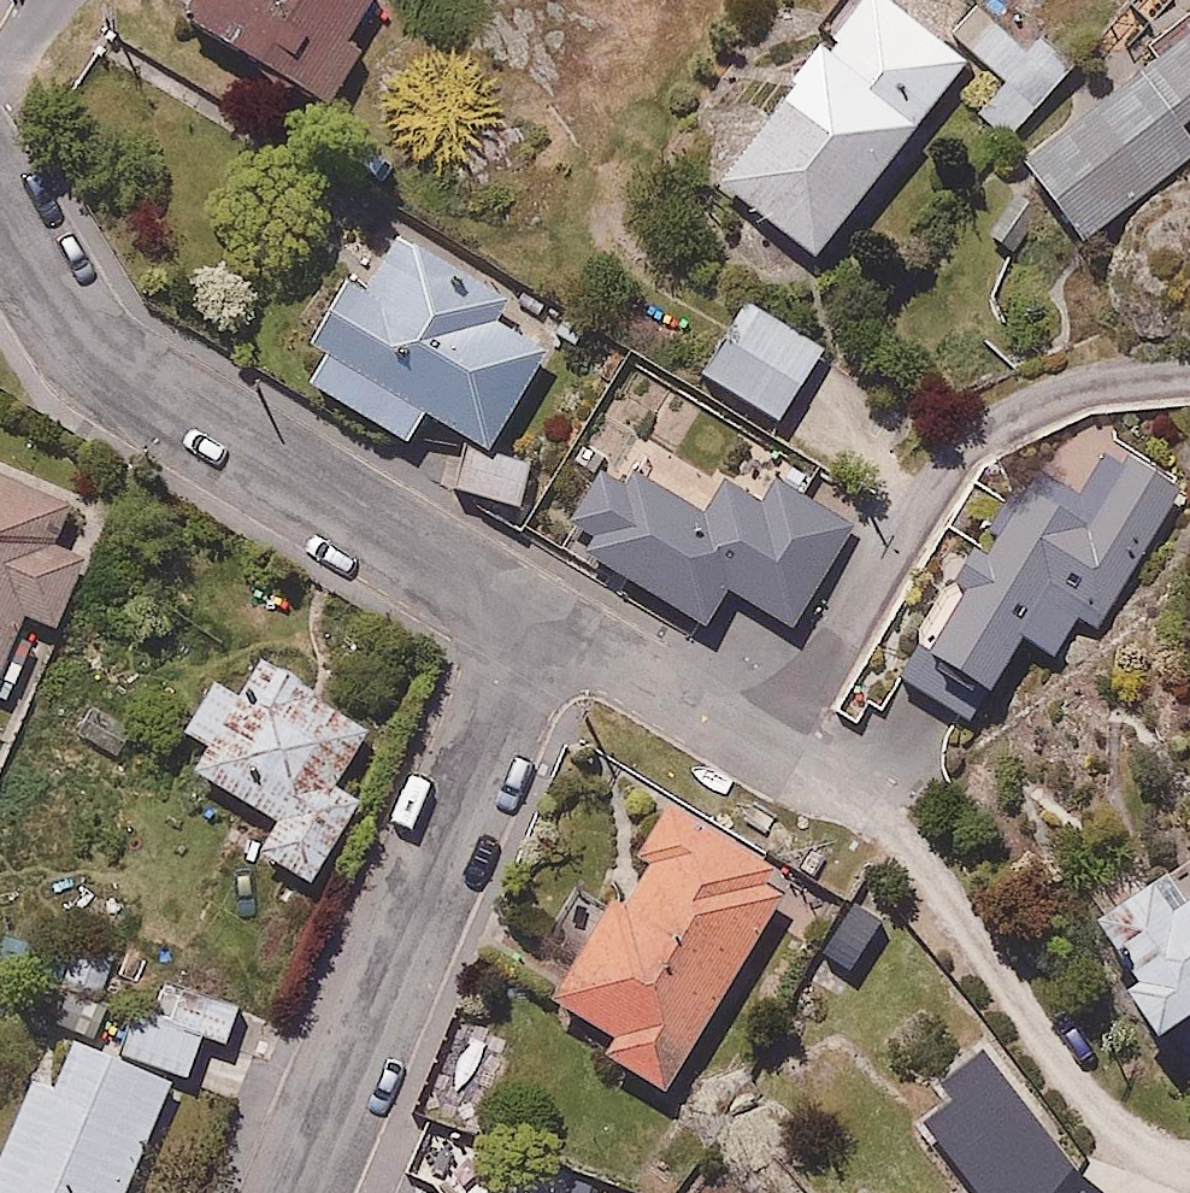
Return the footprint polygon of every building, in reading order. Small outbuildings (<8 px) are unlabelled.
[(194,1),(331,92),(370,32),(353,21),(367,0),(194,0),(194,1)] [(812,249),(974,52),(911,0),(831,0),(701,158),(812,249)] [(1030,161),(1089,234),(1189,154),(1189,34),(1030,161)] [(496,441),(552,328),(503,301),(510,286),(399,231),(376,276),(350,263),(294,374),(417,436),(431,408),(496,441)] [(829,342),(748,288),(696,367),(777,420),(829,342)] [(1103,620),(1183,470),(1095,424),(1059,492),(1022,472),(984,542),(973,536),(954,573),(963,578),(925,647),(1000,687),(1028,637),(1059,653),(1083,610),(1103,620)] [(797,623),(855,519),(739,443),(719,479),(638,434),(620,468),(606,460),(574,518),(592,528),(580,548),(717,625),(737,589),(797,623)] [(24,614),(53,627),(83,559),(60,549),(80,504),(0,469),(0,669),(24,614)] [(370,721),(261,640),(233,690),(218,680),(183,728),(205,744),(193,760),(272,819),(259,836),(309,873),(367,796),(333,770),(370,721)] [(760,850),(675,795),(642,845),(657,854),(629,897),(614,887),(549,994),(614,1033),(605,1047),(670,1087),(807,861),(768,837),(760,850)] [(1170,848),(1095,907),(1140,964),(1124,976),(1165,1027),(1189,1007),(1189,874),(1170,848)] [(51,1023),(0,1156),(0,1192),(139,1192),(178,1071),(194,1076),(208,1032),(229,1039),(244,995),(168,970),(154,1015),(130,1008),(118,1045),(51,1023)] [(562,1155),(521,1192),(597,1192),(562,1155)]
